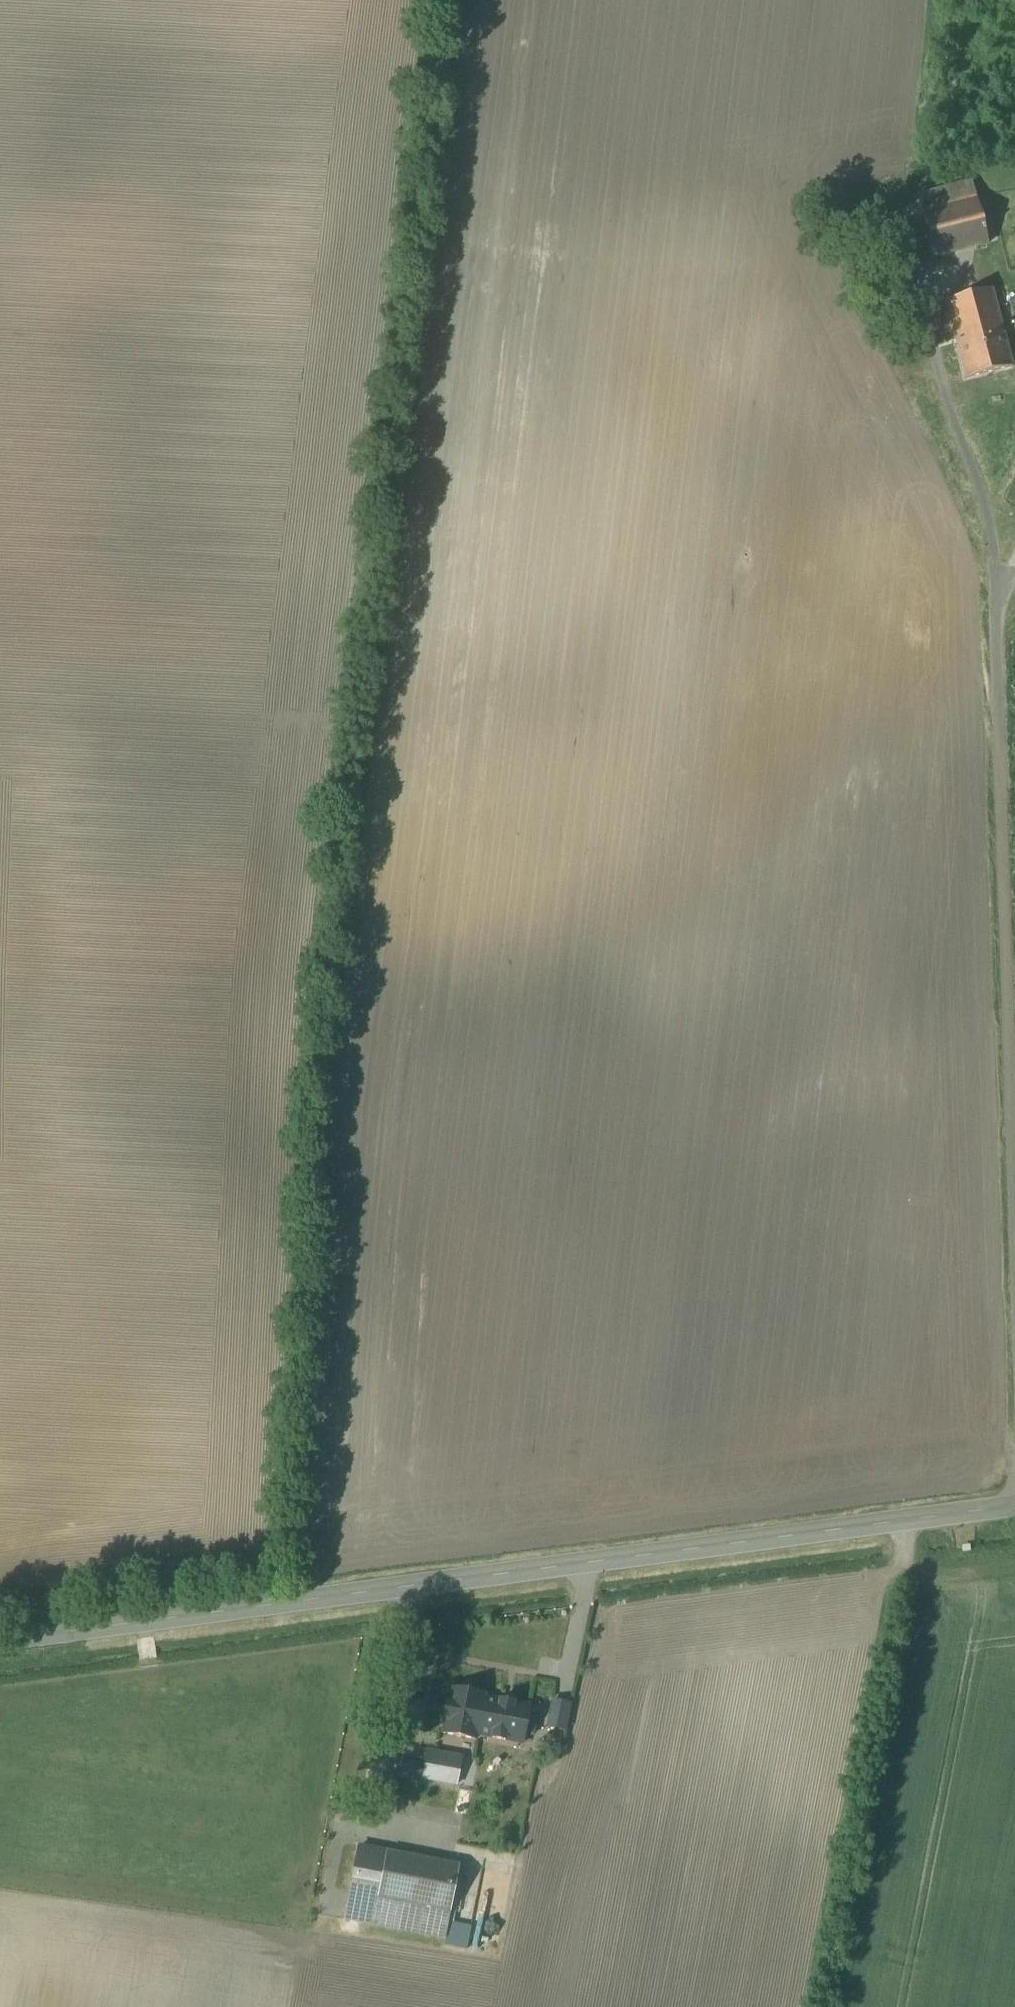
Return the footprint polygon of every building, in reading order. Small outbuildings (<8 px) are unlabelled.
[(954,186),(919,195),(935,257),(989,243),(974,184),(955,189),(954,186)] [(993,289),(947,301),(967,378),(1014,366),(993,289)] [(504,1701),(483,1697),(480,1715),(464,1712),(461,1731),(476,1734),(524,1743),(531,1706),(530,1706),(529,1706),(504,1702),(504,1701)] [(417,1704),(398,1797),(446,1806),(461,1731),(464,1712),(464,1711),(417,1702),(416,1703),(417,1704)] [(460,1866),(388,1852),(379,1897),(452,1911),(460,1866)]
